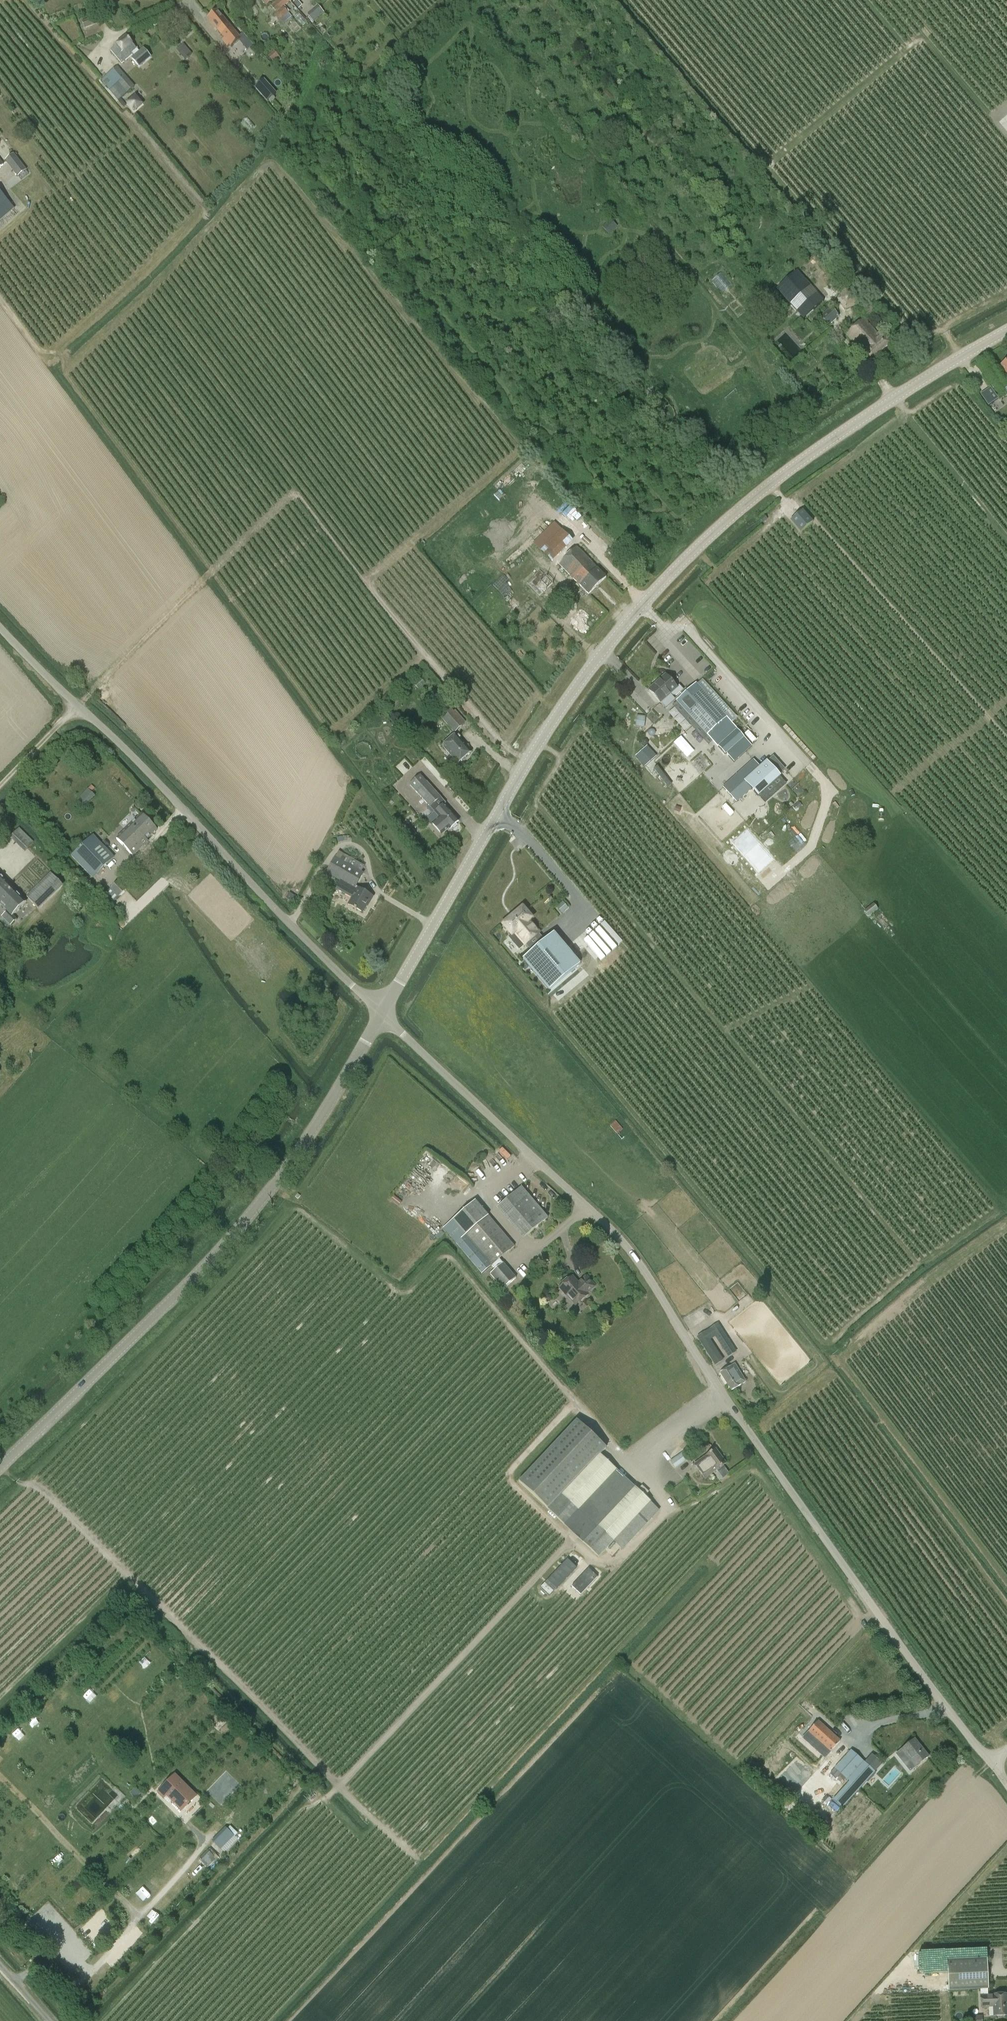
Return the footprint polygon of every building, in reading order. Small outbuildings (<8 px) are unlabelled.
[(278,1),(271,6),(276,12),(273,15),(279,22),(281,20),(284,23),(291,17),(288,14),(289,14),(288,13),(290,12),(288,10),(286,11),(283,7),(290,2),(288,0),(278,0),(278,1)] [(298,8),(305,2),(303,0),(294,0),(292,1),(298,8)] [(319,8),(308,17),(312,22),(323,13),(319,8)] [(235,46),(240,42),(240,41),(244,38),(246,37),(243,34),(241,36),(239,37),(238,36),(217,10),(207,18),(222,36),(225,33),(231,41),(235,46)] [(85,28),(97,24),(94,17),(82,21),(85,28)] [(122,64),(133,54),(137,60),(145,53),(140,47),(137,50),(126,37),(110,50),(122,64)] [(176,50),(185,61),(193,54),(184,43),(176,50)] [(273,63),(279,57),(274,50),(267,56),(273,63)] [(126,76),(118,66),(101,81),(118,101),(135,87),(126,76)] [(264,81),(256,88),(268,102),(276,95),(264,81)] [(134,113),(144,105),(135,96),(126,104),(134,113)] [(13,155),(6,161),(18,177),(26,171),(13,155)] [(15,209),(0,191),(0,221),(15,209)] [(602,226),(609,233),(618,225),(611,218),(602,226)] [(796,270),(774,290),(802,321),(824,301),(796,270)] [(718,274),(712,279),(722,292),(728,288),(718,274)] [(837,300),(845,310),(857,306),(856,293),(845,290),(837,300)] [(865,318),(876,310),(869,302),(859,311),(865,318)] [(838,317),(831,309),(821,319),(828,327),(838,317)] [(887,342),(881,336),(878,334),(877,335),(864,320),(847,335),(870,361),(889,344),(887,342)] [(790,361),(803,349),(785,332),(773,344),(790,361)] [(981,395),(989,406),(997,400),(990,388),(981,395)] [(790,521),(800,533),(812,522),(803,511),(790,521)] [(554,522),(532,543),(551,562),(573,541),(561,530),(554,522)] [(606,577),(577,547),(559,564),(588,595),(606,577)] [(558,585),(543,572),(531,585),(545,598),(558,585)] [(678,693),(682,697),(686,693),(679,686),(677,688),(665,676),(649,690),(660,703),(670,694),(672,695),(676,696),(678,693)] [(421,679),(414,685),(418,689),(425,683),(421,679)] [(686,693),(682,697),(676,702),(707,736),(707,735),(717,747),(724,755),(744,738),(737,729),(726,717),(727,717),(696,684),(686,693)] [(454,734),(465,724),(450,709),(440,718),(454,734)] [(645,727),(646,716),(637,715),(636,726),(645,727)] [(457,764),(471,752),(456,734),(442,746),(457,764)] [(674,743),(688,758),(696,751),(682,735),(674,743)] [(635,756),(645,767),(662,752),(652,741),(635,756)] [(723,788),(737,803),(752,790),(760,798),(782,778),(768,762),(761,768),(753,760),(723,788)] [(429,807),(430,807),(439,817),(434,822),(443,832),(448,828),(449,829),(458,821),(444,805),(446,803),(440,797),(441,797),(431,786),(430,787),(426,783),(425,784),(419,777),(409,786),(413,790),(414,790),(420,796),(420,797),(429,807)] [(76,801),(85,808),(96,796),(88,789),(76,801)] [(142,814),(117,839),(133,856),(148,842),(146,840),(157,830),(142,814)] [(775,856),(748,826),(729,842),(757,873),(775,856)] [(417,836),(411,827),(404,833),(411,841),(417,836)] [(19,829),(10,838),(25,852),(34,843),(19,829)] [(93,878),(115,857),(93,835),(71,856),(93,878)] [(470,862),(477,849),(471,846),(465,860),(470,862)] [(334,857),(326,873),(341,881),(337,889),(352,898),(348,905),(363,913),(368,903),(369,903),(373,897),(355,887),(363,873),(353,867),(356,862),(337,851),(334,857)] [(39,910),(63,886),(51,874),(27,897),(39,910)] [(0,875),(0,904),(3,907),(8,911),(3,915),(1,917),(10,926),(16,920),(13,916),(27,902),(22,897),(0,875)] [(111,888),(111,889),(106,893),(113,901),(118,896),(119,897),(127,890),(118,881),(111,888)] [(536,915),(524,902),(515,911),(514,909),(507,915),(508,916),(501,922),(512,935),(515,933),(525,946),(528,943),(533,949),(523,957),(551,988),(581,961),(555,929),(545,938),(539,933),(543,931),(533,920),(536,915)] [(874,903),(865,910),(869,915),(878,909),(874,903)] [(601,937),(611,929),(602,919),(593,926),(601,937)] [(578,932),(600,958),(611,949),(589,923),(578,932)] [(618,1133),(624,1128),(616,1120),(610,1125),(618,1133)] [(522,1187),(502,1204),(528,1235),(548,1218),(522,1187)] [(514,1247),(475,1201),(452,1220),(442,1228),(482,1274),(491,1266),(495,1269),(490,1274),(502,1289),(515,1279),(499,1259),(514,1247)] [(595,1286),(586,1276),(578,1283),(572,1276),(559,1288),(575,1306),(588,1295),(587,1293),(595,1286)] [(724,1352),(732,1347),(717,1325),(697,1338),(712,1360),(720,1354),(710,1340),(715,1338),(724,1352)] [(745,1382),(734,1364),(720,1372),(732,1390),(745,1382)] [(606,1448),(577,1420),(518,1482),(548,1509),(547,1509),(564,1525),(583,1543),(598,1558),(613,1542),(622,1550),(660,1510),(650,1502),(651,1502),(635,1487),(617,1470),(600,1455),(606,1448)] [(685,1447),(689,1452),(693,1449),(690,1443),(685,1447)] [(715,1449),(694,1465),(705,1479),(726,1464),(715,1449)] [(689,1459),(684,1451),(670,1461),(676,1469),(689,1459)] [(549,1596),(576,1568),(568,1560),(540,1588),(549,1596)] [(567,1591),(575,1600),(601,1576),(592,1567),(567,1591)] [(50,1702),(41,1707),(47,1716),(55,1711),(50,1702)] [(808,1732),(807,1732),(802,1738),(817,1751),(825,1759),(830,1753),(841,1741),(818,1720),(812,1727),(809,1724),(805,1729),(808,1732)] [(19,1746),(26,1740),(19,1733),(12,1739),(19,1746)] [(929,1757),(914,1739),(901,1750),(915,1767),(929,1757)] [(874,1772),(850,1751),(834,1769),(850,1783),(833,1802),(842,1809),(874,1772)] [(229,1772),(222,1778),(234,1791),(241,1785),(229,1772)] [(167,1790),(185,1805),(195,1793),(173,1774),(159,1791),(163,1794),(167,1790)] [(215,1795),(221,1802),(234,1792),(228,1785),(215,1795)] [(131,1793),(135,1797),(139,1793),(135,1789),(131,1793)] [(7,1826),(4,1835),(12,1838),(15,1829),(7,1826)] [(220,1850),(234,1836),(225,1828),(212,1841),(220,1850)] [(34,1832),(27,1838),(34,1845),(41,1839),(34,1832)] [(175,1853),(182,1859),(189,1852),(182,1845),(175,1853)] [(19,1857),(24,1852),(19,1847),(14,1851),(19,1857)] [(215,1858),(217,1856),(210,1849),(199,1860),(207,1868),(216,1860),(215,1858)] [(167,1872),(175,1865),(170,1858),(162,1865),(167,1872)] [(19,1870),(11,1874),(15,1882),(23,1877),(19,1870)] [(150,1878),(158,1885),(164,1879),(156,1872),(150,1878)] [(30,1902),(38,1909),(45,1902),(37,1895),(30,1902)] [(55,1916),(58,1923),(66,1919),(63,1913),(55,1916)] [(948,1991),(988,1989),(987,1959),(946,1961),(948,1991)] [(987,1995),(980,1996),(980,2008),(993,2007),(993,2016),(1006,2016),(1006,1994),(992,1995),(987,1995)]
